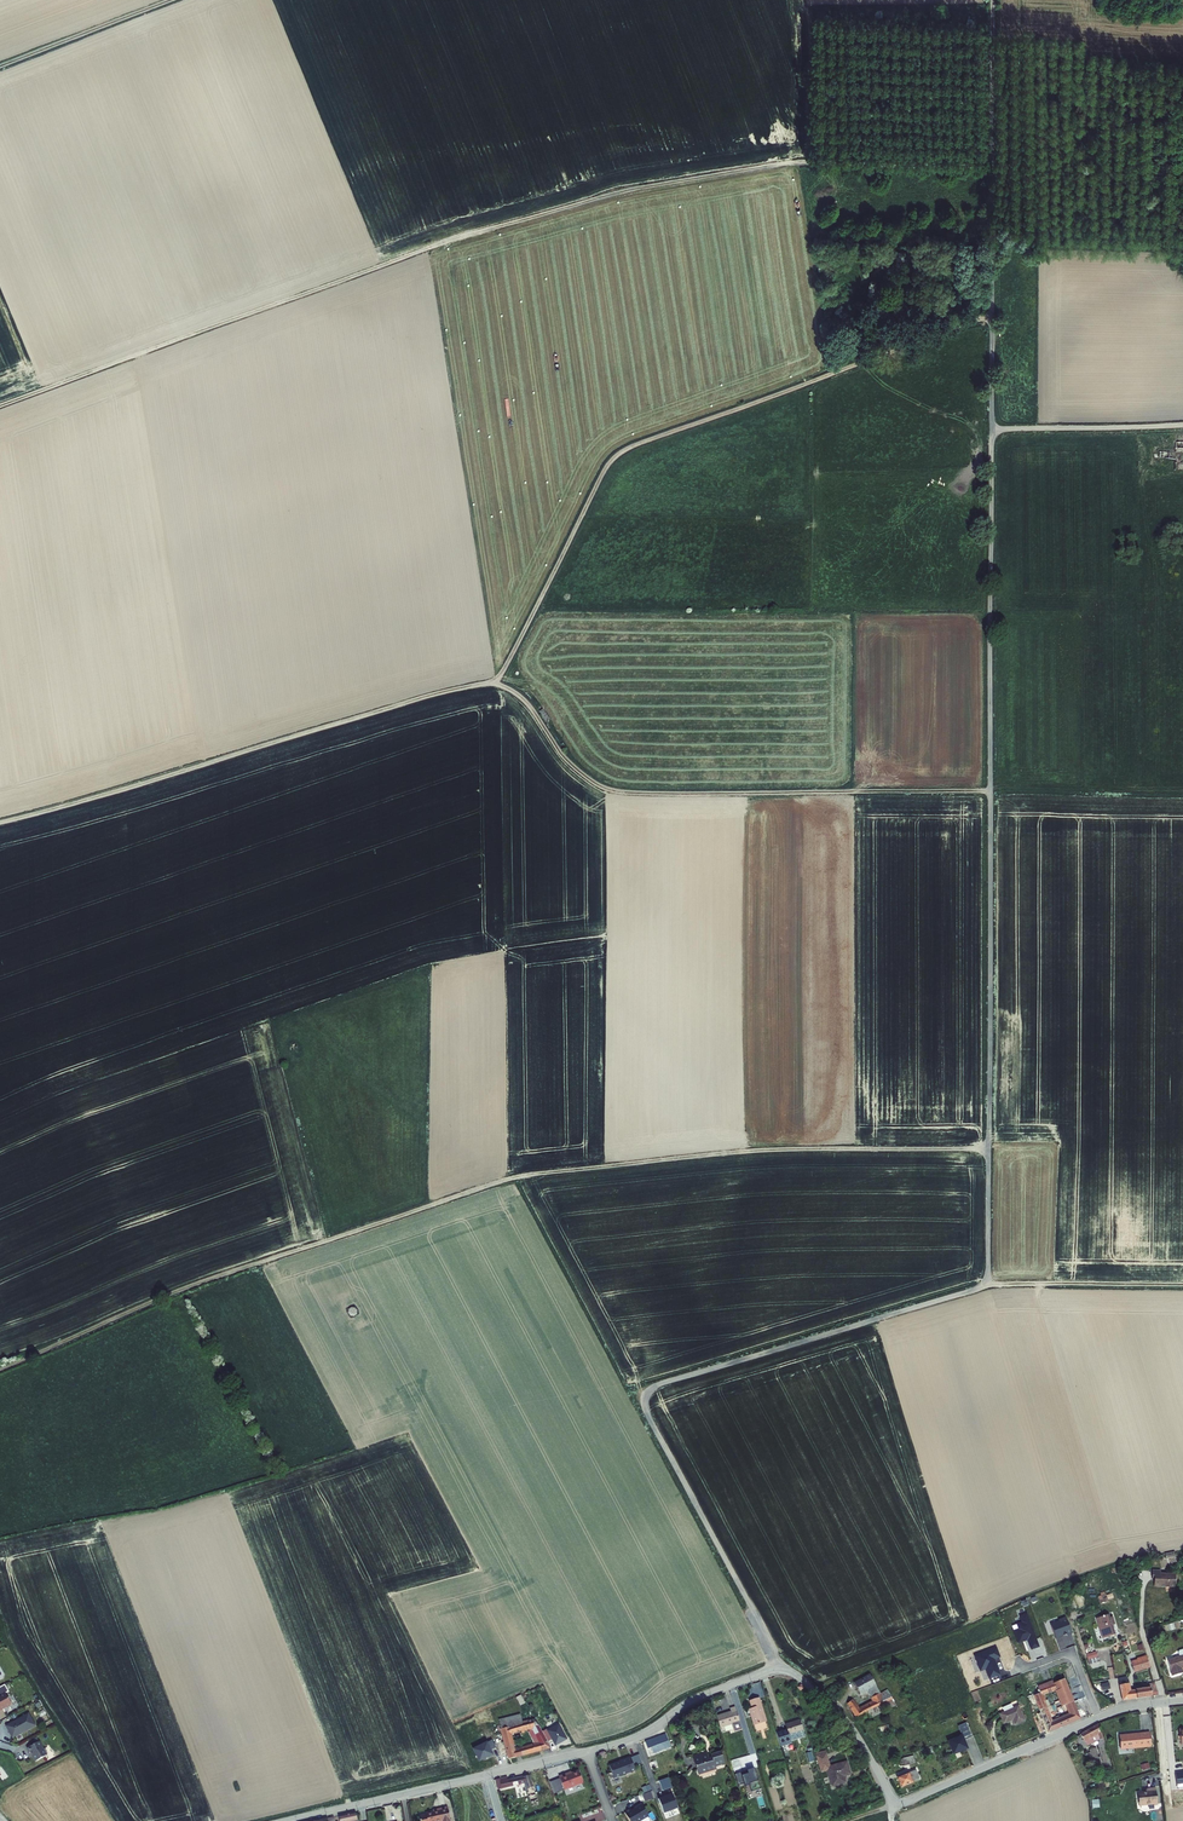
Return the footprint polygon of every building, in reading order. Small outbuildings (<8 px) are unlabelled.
[(348,1309),(348,1313),(349,1314),(350,1316),(354,1316),(357,1314),(357,1312),(358,1310),(355,1307),(351,1307),(350,1308),(348,1309)] [(1160,1579),(1160,1586),(1174,1587),(1174,1584),(1179,1585),(1179,1574),(1165,1573),(1165,1570),(1155,1570),(1155,1578),(1160,1579)] [(1014,1629),(1018,1643),(1028,1640),(1031,1649),(1039,1647),(1029,1612),(1020,1615),(1022,1621),(1017,1623),(1018,1628),(1014,1629)] [(1100,1623),(1106,1641),(1120,1636),(1117,1626),(1119,1625),(1116,1617),(1114,1618),(1113,1615),(1103,1619),(1104,1622),(1100,1623)] [(1056,1637),(1072,1632),(1067,1618),(1051,1623),(1056,1637)] [(1092,1643),(1084,1646),(1087,1655),(1095,1653),(1092,1643)] [(1095,1653),(1087,1655),(1089,1664),(1099,1661),(1096,1652),(1095,1653)] [(1128,1660),(1132,1672),(1137,1671),(1133,1661),(1147,1657),(1146,1655),(1128,1660)] [(1176,1675),(1182,1672),(1182,1655),(1171,1659),(1176,1675)] [(1133,1661),(1137,1671),(1150,1667),(1147,1657),(1133,1661)] [(1034,1694),(1035,1694),(1042,1711),(1040,1712),(1042,1718),(1045,1716),(1050,1730),(1082,1717),(1065,1672),(1057,1675),(1059,1679),(1049,1683),(1048,1679),(1031,1686),(1034,1694)] [(849,1698),(857,1714),(869,1708),(872,1715),(878,1712),(874,1706),(881,1703),(884,1709),(887,1707),(882,1695),(892,1690),(889,1686),(883,1689),(882,1687),(878,1689),(871,1674),(858,1681),(864,1692),(871,1689),(875,1697),(860,1704),(856,1695),(849,1698)] [(1116,1676),(1121,1701),(1130,1700),(1128,1692),(1133,1691),(1135,1699),(1159,1694),(1155,1683),(1128,1688),(1125,1674),(1116,1676)] [(1101,1683),(1103,1690),(1111,1687),(1109,1681),(1101,1683)] [(5,1685),(0,1687),(0,1711),(12,1705),(5,1693),(8,1691),(5,1685)] [(882,1695),(887,1707),(897,1702),(892,1690),(882,1695)] [(521,1704),(526,1702),(522,1694),(517,1696),(521,1704)] [(762,1697),(753,1700),(755,1708),(752,1709),(757,1725),(769,1721),(762,1697)] [(1000,1713),(1003,1722),(1017,1717),(1018,1721),(1028,1717),(1022,1704),(1016,1707),(1014,1702),(1005,1706),(1006,1710),(1000,1713)] [(881,1703),(874,1706),(878,1712),(884,1709),(881,1703)] [(730,1710),(716,1714),(720,1727),(732,1723),(734,1730),(742,1728),(734,1705),(729,1707),(730,1710)] [(519,1713),(498,1718),(500,1726),(520,1719),(519,1713)] [(13,1738),(36,1726),(29,1714),(6,1726),(13,1738)] [(499,1755),(505,1754),(506,1759),(550,1747),(534,1718),(529,1720),(528,1719),(521,1721),(520,1719),(500,1726),(504,1746),(497,1747),(499,1755)] [(808,1736),(803,1719),(788,1724),(789,1728),(779,1731),(783,1745),(794,1741),(793,1739),(795,1740),(808,1736)] [(1101,1724),(1077,1738),(1082,1747),(1095,1740),(1097,1745),(1101,1757),(1110,1754),(1101,1724)] [(552,1738),(555,1745),(567,1739),(560,1725),(545,1733),(548,1740),(552,1738)] [(970,1738),(965,1725),(957,1728),(961,1737),(962,1741),(970,1738)] [(462,1733),(474,1759),(485,1754),(483,1748),(490,1744),(483,1731),(478,1733),(475,1727),(462,1733)] [(1153,1731),(1140,1732),(1142,1746),(1154,1745),(1153,1731)] [(1140,1732),(1122,1734),(1124,1748),(1142,1746),(1140,1732)] [(671,1748),(667,1735),(646,1742),(648,1749),(651,1748),(653,1754),(671,1748)] [(962,1741),(961,1737),(947,1743),(952,1755),(966,1750),(962,1741)] [(48,1755),(40,1742),(28,1748),(31,1753),(31,1752),(36,1762),(48,1755)] [(1097,1745),(1088,1747),(1092,1760),(1101,1757),(1097,1745)] [(709,1749),(696,1753),(702,1772),(719,1767),(717,1763),(727,1760),(723,1747),(713,1750),(714,1754),(711,1755),(709,1749)] [(822,1769),(828,1767),(834,1785),(846,1782),(844,1775),(852,1773),(849,1761),(831,1766),(826,1752),(818,1755),(822,1769)] [(637,1754),(629,1757),(632,1766),(641,1762),(637,1754)] [(1110,1754),(1101,1757),(1110,1784),(1119,1782),(1110,1754)] [(893,1760),(895,1765),(907,1760),(905,1755),(893,1760)] [(634,1770),(629,1757),(608,1766),(612,1778),(634,1770)] [(754,1768),(735,1773),(739,1785),(745,1783),(745,1784),(757,1780),(754,1768)] [(900,1777),(905,1788),(914,1784),(913,1782),(922,1779),(919,1774),(920,1773),(919,1769),(900,1777)] [(583,1782),(578,1770),(568,1774),(567,1773),(559,1776),(564,1789),(583,1782)] [(504,1777),(496,1779),(498,1788),(523,1783),(525,1794),(523,1795),(524,1800),(527,1799),(528,1804),(536,1803),(533,1797),(532,1787),(528,1774),(505,1779),(504,1777)] [(659,1780),(663,1790),(673,1786),(669,1776),(659,1780)] [(750,1783),(752,1791),(760,1788),(758,1780),(750,1783)] [(645,1792),(652,1789),(650,1783),(642,1786),(645,1792)] [(1148,1789),(1147,1789),(1148,1801),(1155,1800),(1156,1803),(1160,1802),(1158,1784),(1148,1785),(1148,1789)] [(1147,1789),(1140,1789),(1141,1802),(1148,1801),(1147,1789)] [(645,1800),(655,1797),(653,1790),(643,1793),(645,1800)] [(663,1813),(678,1808),(672,1793),(658,1799),(663,1813)] [(641,1803),(634,1807),(634,1808),(631,1810),(630,1808),(624,1812),(630,1820),(639,1820),(648,1815),(641,1803)] [(447,1806),(435,1809),(435,1811),(424,1814),(425,1815),(418,1817),(419,1820),(441,1820),(442,1820),(451,1820),(447,1806)] [(340,1816),(341,1820),(359,1820),(357,1813),(340,1816)]
